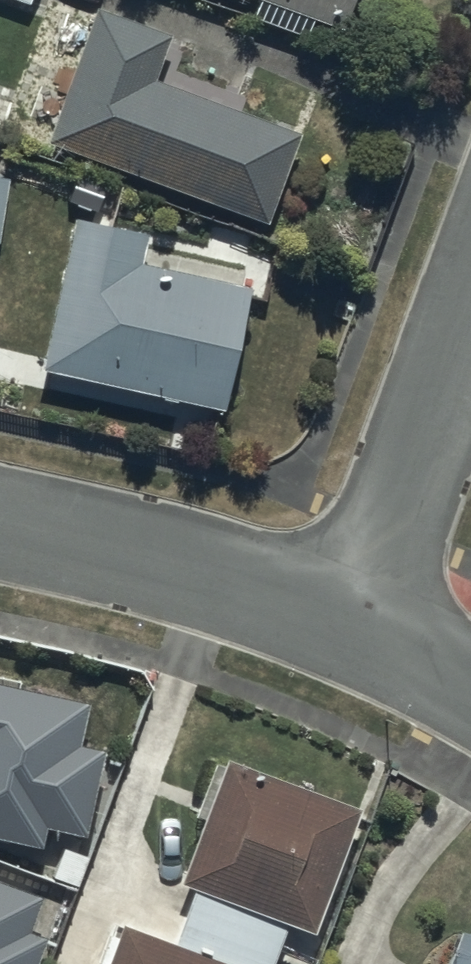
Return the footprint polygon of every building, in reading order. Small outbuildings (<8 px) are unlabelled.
[(341,36),(355,0),(241,0),(341,36)] [(181,58),(166,52),(170,42),(104,17),(58,141),(264,218),(293,139),(241,120),(248,102),(175,75),(181,58)] [(9,184),(0,183),(0,247),(9,184)] [(146,241),(72,226),(42,375),(224,411),(247,295),(139,274),(146,241)] [(0,693),(0,845),(40,854),(44,833),(82,842),(101,761),(79,756),(88,713),(0,693)] [(195,894),(172,953),(122,934),(110,963),(273,963),(286,929),(314,940),(361,819),(223,765),(176,886),(195,894)] [(46,944),(24,936),(35,906),(0,893),(0,963),(39,963),(46,944)] [(457,938),(448,963),(470,963),(470,943),(457,938)]
